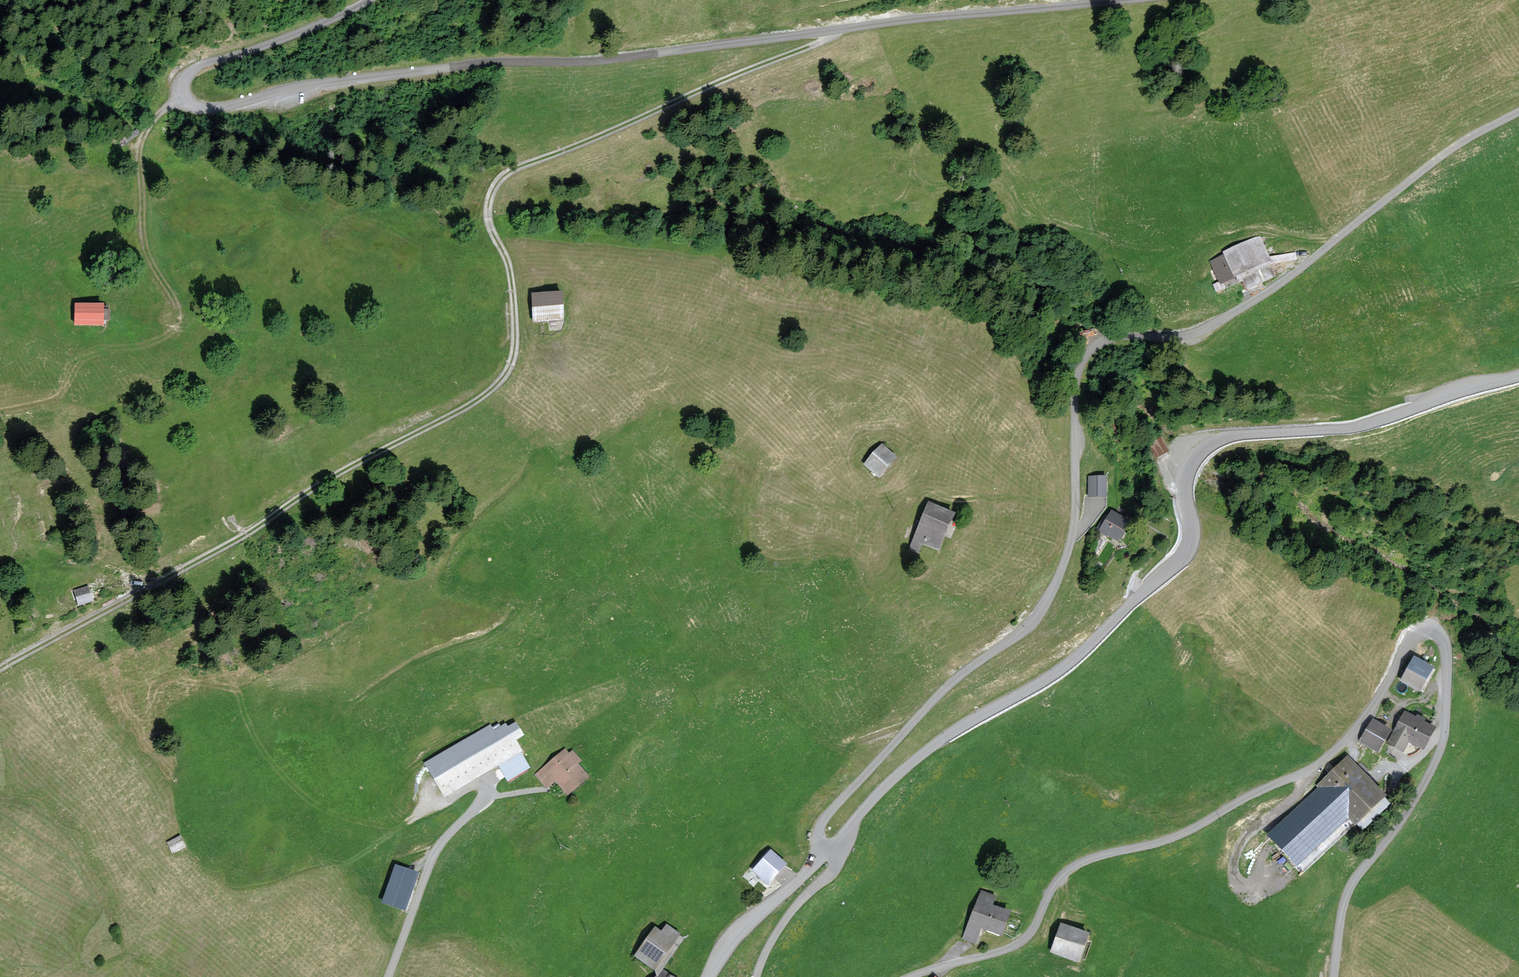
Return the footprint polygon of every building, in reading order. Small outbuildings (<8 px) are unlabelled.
[(1224,254),(1209,261),(1219,281),(1220,284),(1235,277),(1238,283),(1243,281),(1247,288),(1242,291),(1244,295),(1264,286),(1263,282),(1275,277),(1271,265),(1297,260),(1296,252),(1270,256),(1260,236),(1256,236),(1222,251),(1224,254)] [(1220,284),(1219,281),(1213,284),(1216,292),(1223,289),(1220,284)] [(563,291),(531,293),(533,323),(565,320),(563,291)] [(104,303),(75,303),(75,325),(104,324),(104,320),(110,320),(110,308),(104,308),(104,303)] [(1161,436),(1148,443),(1155,457),(1169,450),(1161,436)] [(882,443),(863,464),(879,478),(898,457),(882,443)] [(1107,475),(1088,475),(1089,497),(1108,497),(1107,475)] [(956,512),(928,501),(909,550),(919,553),(922,544),(940,552),(956,512)] [(1105,513),(1095,530),(1107,537),(1108,535),(1118,541),(1131,520),(1111,509),(1108,515),(1105,513)] [(89,585),(73,590),(79,606),(94,601),(89,585)] [(1434,666),(1414,655),(1400,680),(1420,691),(1434,666)] [(1424,721),(1434,726),(1436,723),(1436,720),(1433,719),(1435,716),(1435,705),(1431,703),(1424,717),(1426,718),(1424,721)] [(1416,716),(1404,710),(1387,743),(1404,752),(1409,742),(1424,750),(1436,727),(1434,726),(1424,721),(1426,718),(1424,717),(1417,714),(1416,716)] [(1392,730),(1373,718),(1359,741),(1378,753),(1392,730)] [(491,724),(425,763),(445,796),(499,763),(509,780),(530,767),(521,752),(523,751),(517,739),(524,735),(516,721),(508,726),(506,722),(501,725),(499,723),(492,727),(491,724)] [(565,748),(534,774),(545,787),(554,779),(568,796),(590,776),(579,763),(582,760),(573,749),(569,752),(565,748)] [(1347,754),(1314,785),(1316,787),(1267,834),(1297,866),(1348,817),(1355,824),(1357,823),(1363,829),(1390,803),(1385,797),(1387,795),(1366,773),(1369,770),(1360,761),(1357,764),(1347,754)] [(191,833),(176,840),(181,851),(196,844),(191,833)] [(771,849),(752,871),(768,885),(788,863),(771,849)] [(418,872),(395,864),(381,902),(404,911),(418,872)] [(997,896),(981,890),(963,939),(976,943),(981,928),(1002,935),(1012,910),(994,903),(997,896)] [(1090,932),(1061,922),(1050,952),(1079,962),(1090,932)] [(661,930),(655,926),(634,955),(655,970),(656,975),(662,968),(663,969),(685,938),(681,935),(682,934),(667,923),(661,930)] [(662,968),(656,975),(655,976),(676,976),(663,969),(662,968)]
